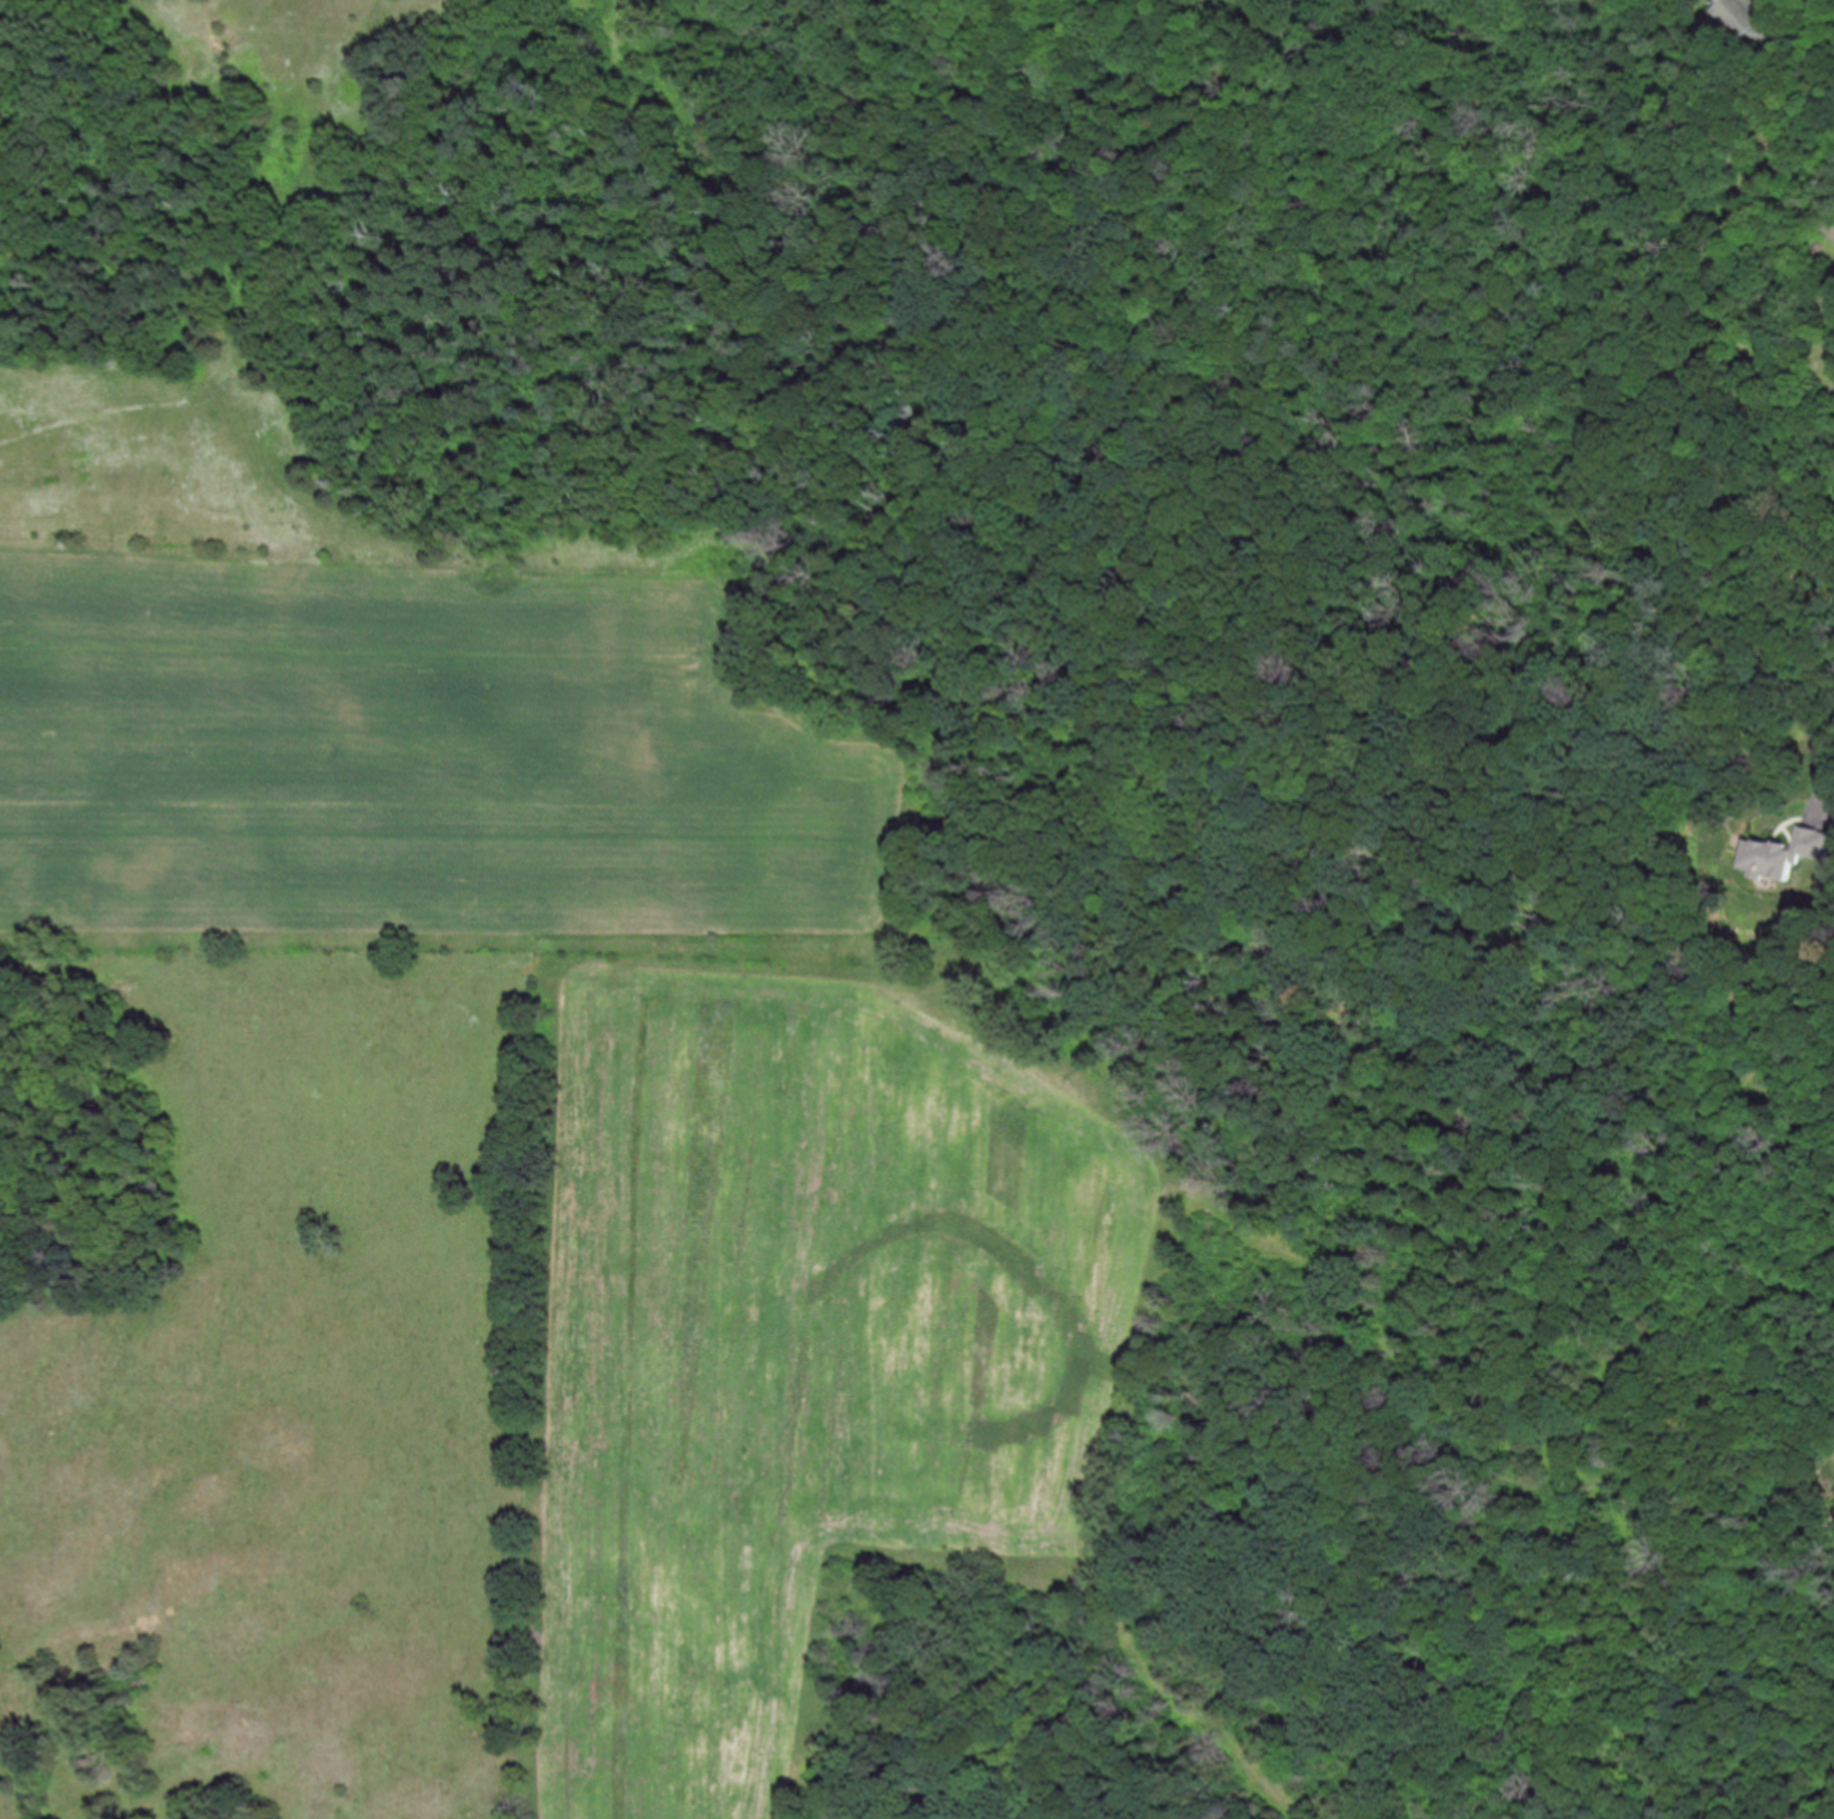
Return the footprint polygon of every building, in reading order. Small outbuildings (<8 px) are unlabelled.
[(1749,41),(1769,23),(1749,0),(1728,0),(1720,7),(1749,41)] [(1802,853),(1831,858),(1833,840),(1833,831),(1802,825),(1798,845),(1747,836),(1741,872),(1797,881),(1802,853)]
